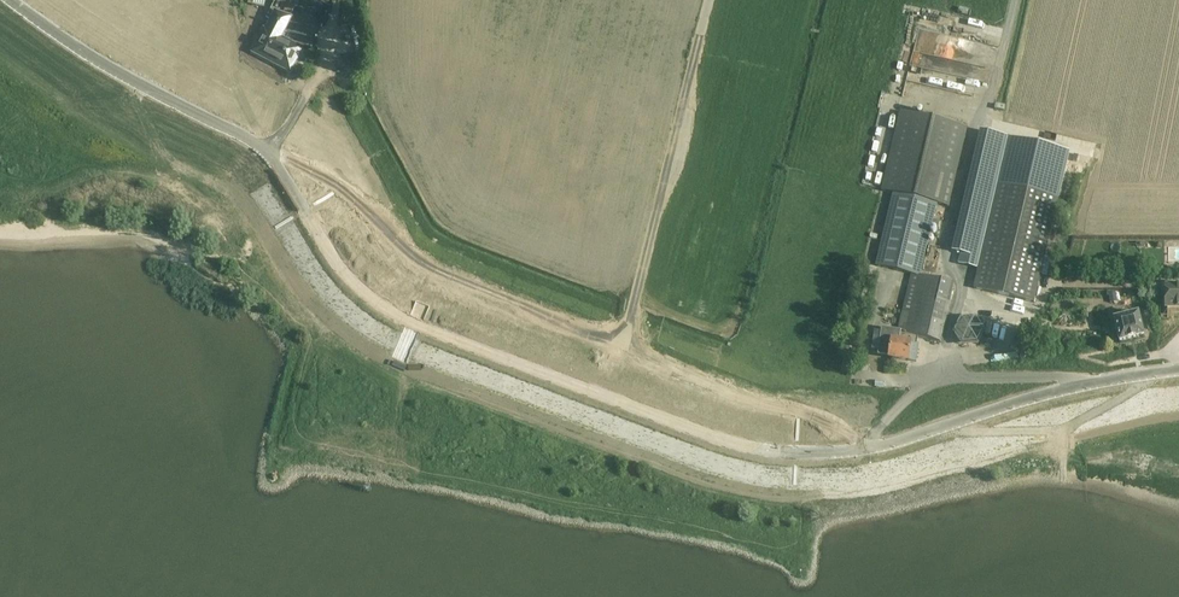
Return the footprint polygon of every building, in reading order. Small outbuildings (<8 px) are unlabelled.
[(248,17),(255,21),(258,14),(252,11),(248,17)] [(303,49),(268,31),(262,28),(249,53),(290,74),(303,49)] [(967,128),(900,112),(881,191),(893,193),(876,266),(911,274),(918,276),(918,275),(919,276),(936,204),(948,206),(967,128)] [(978,267),(973,288),(1034,303),(1041,274),(1044,257),(1059,199),(1058,198),(1069,153),(1008,139),(998,184),(978,267)] [(954,284),(919,276),(918,275),(918,276),(911,274),(903,311),(898,332),(881,329),(877,354),(890,356),(889,358),(909,361),(911,344),(916,345),(917,337),(940,343),(954,284)] [(1167,288),(1167,307),(1178,307),(1178,289),(1167,288)] [(1139,314),(1114,321),(1120,343),(1144,337),(1139,314)] [(990,320),(957,319),(956,344),(989,345),(990,320)]
